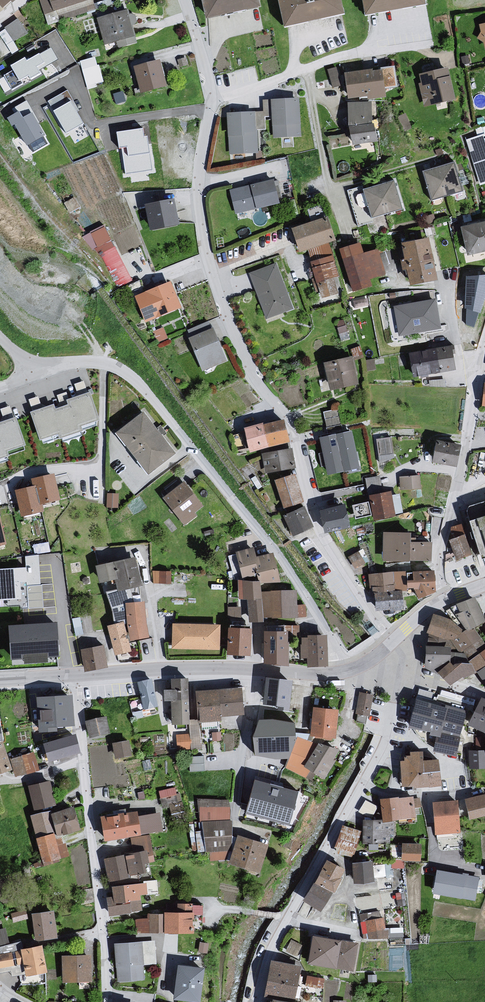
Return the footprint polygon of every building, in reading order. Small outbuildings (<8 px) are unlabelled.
[(6,10),(19,0),(0,0),(0,3),(6,10)] [(38,0),(48,29),(97,12),(93,0),(38,0)] [(212,23),(268,11),(266,0),(205,0),(212,23)] [(289,31),(351,20),(347,0),(281,0),(289,31)] [(371,20),(432,9),(431,0),(367,0),(371,20)] [(128,12),(98,21),(105,48),(136,41),(128,12)] [(29,31),(19,17),(0,29),(0,31),(13,51),(19,47),(14,40),(29,31)] [(57,59),(50,47),(27,61),(25,57),(11,65),(20,81),(29,76),(30,78),(40,73),(38,70),(57,59)] [(81,58),(86,85),(103,81),(98,54),(81,58)] [(162,64),(137,70),(143,95),(170,90),(162,64)] [(339,66),(330,66),(331,84),(340,84),(339,66)] [(452,71),(421,77),(423,84),(421,86),(425,108),(460,102),(452,71)] [(386,72),(347,77),(351,102),(388,99),(386,72)] [(79,110),(67,90),(48,101),(66,134),(84,124),(77,111),(79,110)] [(301,102),(273,102),(275,140),(300,140),(301,102)] [(372,104),(348,106),(355,147),(381,144),(380,131),(376,127),(372,104)] [(19,111),(7,118),(12,126),(15,124),(27,146),(45,135),(32,112),(23,117),(19,111)] [(257,116),(229,117),(229,156),(258,156),(257,116)] [(143,128),(117,132),(119,149),(122,148),(126,174),(153,170),(148,136),(144,136),(143,128)] [(484,182),(484,133),(484,131),(467,136),(480,183),(484,182)] [(457,167),(425,175),(433,204),(466,195),(457,167)] [(289,178),(281,180),(283,193),(292,192),(289,178)] [(277,183),(231,193),(237,215),(282,206),(277,183)] [(397,184),(365,193),(374,221),(406,213),(397,184)] [(179,205),(150,208),(151,232),(182,229),(179,205)] [(105,222),(88,231),(116,287),(133,278),(105,222)] [(333,222),(295,232),(303,256),(340,244),(333,222)] [(465,231),(471,259),(484,256),(484,227),(465,231)] [(433,243),(407,248),(415,290),(441,284),(433,243)] [(362,246),(342,252),(354,294),(377,290),(370,254),(366,255),(362,246)] [(335,259),(314,265),(325,302),(342,297),(337,281),(342,280),(335,259)] [(277,267),(251,275),(269,322),(294,313),(277,267)] [(466,276),(466,324),(474,327),(484,296),(484,275),(466,276)] [(174,285),(149,296),(160,322),(185,311),(174,285)] [(436,299),(393,307),(398,338),(443,331),(436,299)] [(216,333),(192,342),(201,374),(228,365),(216,333)] [(455,350),(414,357),(417,381),(460,374),(455,350)] [(355,362),(327,366),(335,393),(362,389),(355,362)] [(87,389),(28,408),(43,446),(99,423),(87,389)] [(0,419),(0,455),(25,446),(15,414),(0,419)] [(145,415),(117,437),(149,480),(180,459),(145,415)] [(270,426),(248,432),(251,443),(253,456),(292,445),(288,425),(270,426)] [(352,432),(320,439),(327,476),(359,469),(352,432)] [(392,435),(378,436),(380,459),(394,457),(392,435)] [(460,446),(438,442),(433,463),(456,467),(460,446)] [(293,452),(263,455),(266,477),(282,476),(296,473),(293,452)] [(379,473),(366,476),(368,487),(382,484),(379,473)] [(297,478),(277,485),(286,513),(297,510),(307,506),(297,478)] [(421,478),(400,480),(401,493),(412,493),(422,491),(421,478)] [(35,483),(36,490),(38,490),(42,508),(45,508),(63,504),(57,479),(35,483)] [(187,484),(166,502),(185,529),(199,520),(199,515),(205,509),(187,484)] [(36,490),(18,494),(23,519),(46,515),(45,508),(42,508),(38,490),(36,490)] [(393,495),(371,500),(373,525),(396,521),(397,518),(404,517),(400,497),(393,499),(393,495)] [(483,560),(484,559),(484,503),(481,505),(470,508),(469,511),(468,514),(483,560)] [(348,508),(324,515),(328,532),(331,537),(354,531),(356,528),(348,508)] [(299,514),(286,518),(296,540),(307,536),(316,531),(308,510),(299,514)] [(0,518),(0,548),(8,546),(1,518),(0,518)] [(462,521),(446,527),(458,557),(473,551),(462,521)] [(414,534),(386,533),(385,562),(434,562),(435,544),(415,543),(414,534)] [(256,550),(236,555),(243,582),(259,578),(263,585),(264,590),(283,589),(282,573),(275,558),(258,560),(256,550)] [(139,559),(98,567),(102,585),(119,581),(122,594),(146,588),(139,559)] [(172,580),(171,568),(153,568),(154,580),(172,580)] [(27,598),(26,569),(0,572),(0,600),(27,598)] [(404,574),(405,590),(416,590),(420,599),(435,592),(433,572),(404,574)] [(404,574),(370,576),(371,587),(375,587),(375,593),(376,592),(400,591),(405,590),(404,574)] [(243,582),(239,581),(239,601),(249,601),(250,624),(266,624),(266,618),(264,593),(264,590),(263,585),(243,582)] [(400,591),(376,592),(377,610),(401,609),(400,591)] [(297,593),(264,593),(266,618),(306,617),(306,608),(298,607),(297,593)] [(459,605),(462,614),(467,613),(475,630),(480,636),(484,633),(484,617),(478,599),(459,605)] [(229,604),(228,615),(241,615),(241,605),(229,604)] [(462,614),(452,617),(460,626),(466,633),(475,630),(467,613),(462,614)] [(428,634),(450,643),(454,647),(458,653),(466,654),(469,660),(484,651),(484,645),(480,636),(475,630),(466,633),(460,626),(436,615),(428,634)] [(55,624),(12,627),(15,658),(57,656),(55,624)] [(109,627),(117,656),(132,652),(125,625),(109,627)] [(222,627),(175,625),(174,650),(222,652),(222,627)] [(231,656),(255,656),(254,628),(233,626),(231,656)] [(289,633),(266,633),(264,664),(292,666),(292,643),(289,643),(289,633)] [(450,643),(428,634),(426,669),(441,674),(453,663),(454,647),(450,643)] [(328,638),(311,636),(304,638),(301,660),(309,660),(309,668),(331,667),(328,638)] [(106,647),(82,651),(87,673),(110,670),(106,647)] [(458,653),(454,647),(453,663),(461,669),(464,678),(477,675),(477,672),(469,660),(466,654),(458,653)] [(469,660),(477,672),(484,682),(484,651),(469,660)] [(461,669),(453,663),(441,674),(453,686),(464,678),(461,669)] [(153,680),(140,683),(138,687),(144,712),(160,709),(153,680)] [(291,682),(268,680),(265,705),(279,707),(279,710),(289,711),(291,682)] [(191,725),(190,681),(179,682),(181,694),(166,693),(168,703),(172,705),(171,723),(186,728),(191,725)] [(244,691),(196,693),(200,726),(224,722),(223,716),(247,717),(244,691)] [(372,696),(360,693),(358,713),(369,715),(372,696)] [(74,697),(39,698),(40,729),(74,728),(74,697)] [(471,727),(484,736),(484,701),(482,699),(471,727)] [(419,700),(411,728),(430,736),(434,731),(461,740),(467,716),(419,700)] [(343,711),(316,708),(312,738),(339,742),(343,711)] [(108,720),(87,726),(91,740),(111,735),(108,720)] [(294,723),(253,726),(254,757),(289,753),(294,723)] [(191,745),(191,731),(176,732),(176,745),(191,745)] [(461,740),(434,731),(435,752),(458,758),(461,740)] [(79,737),(45,745),(49,766),(83,757),(79,737)] [(306,781),(312,772),(305,768),(314,755),(312,738),(295,737),(289,753),(285,772),(306,781)] [(132,743),(114,746),(116,760),(135,757),(132,743)] [(0,746),(0,775),(15,771),(12,761),(6,744),(0,746)] [(343,758),(322,744),(314,755),(305,768),(312,772),(325,781),(343,758)] [(484,765),(484,746),(468,746),(468,765),(484,765)] [(35,753),(12,761),(15,771),(18,779),(40,772),(35,753)] [(442,787),(440,761),(427,762),(425,753),(413,753),(408,756),(403,762),(405,787),(442,787)] [(204,769),(204,754),(191,754),(191,769),(204,769)] [(297,786),(255,777),(246,822),(288,831),(297,786)] [(52,783),(29,788),(35,811),(56,807),(52,783)] [(160,787),(162,804),(180,801),(178,785),(160,787)] [(466,800),(471,823),(484,818),(484,796),(466,800)] [(416,797),(382,802),(385,822),(396,822),(416,818),(416,797)] [(230,803),(199,801),(200,825),(206,824),(231,822),(230,803)] [(460,802),(437,803),(438,838),(460,836),(460,802)] [(78,809),(54,816),(60,837),(82,831),(78,809)] [(53,812),(32,817),(38,840),(55,835),(60,837),(54,816),(53,812)] [(139,813),(105,818),(106,842),(131,838),(143,836),(141,821),(139,813)] [(162,817),(141,821),(143,836),(152,835),(163,834),(162,817)] [(233,823),(231,822),(206,824),(212,862),(234,859),(233,823)] [(396,822),(363,823),(363,847),(391,846),(392,840),(396,840),(396,822)] [(362,833),(343,827),(335,852),(357,856),(362,833)] [(38,840),(45,864),(69,858),(60,837),(55,835),(38,840)] [(143,836),(131,838),(133,855),(146,852),(148,866),(158,865),(152,835),(143,836)] [(234,859),(233,863),(263,875),(271,847),(241,837),(234,859)] [(424,846),(404,844),(403,862),(423,864),(424,846)] [(133,855),(105,861),(111,882),(149,872),(148,866),(146,852),(133,855)] [(328,863),(305,901),(325,915),(349,872),(328,863)] [(374,864),(352,865),(356,885),(376,883),(374,864)] [(437,871),(432,896),(475,904),(479,879),(437,871)] [(148,889),(158,888),(157,877),(147,878),(148,889)] [(115,898),(108,899),(109,915),(133,914),(132,901),(140,901),(138,886),(115,887),(115,898)] [(55,912),(33,915),(36,942),(58,940),(55,912)] [(197,914),(167,914),(167,934),(197,935),(197,914)] [(367,923),(369,939),(388,939),(383,921),(367,923)] [(0,927),(0,945),(9,942),(5,926),(0,927)] [(342,942),(315,937),(311,966),(338,967),(355,971),(359,947),(342,942)] [(300,952),(302,941),(289,939),(287,950),(300,952)] [(143,944),(117,946),(118,984),(144,983),(143,944)] [(44,946),(24,951),(18,953),(0,957),(0,975),(12,974),(13,978),(29,977),(50,974),(44,946)] [(92,957),(63,957),(64,984),(93,982),(92,957)] [(273,963),(267,996),(295,1001),(297,1001),(302,968),(273,963)] [(175,999),(189,1001),(203,1001),(207,970),(181,966),(175,999)] [(307,974),(306,984),(324,985),(325,975),(307,974)]
